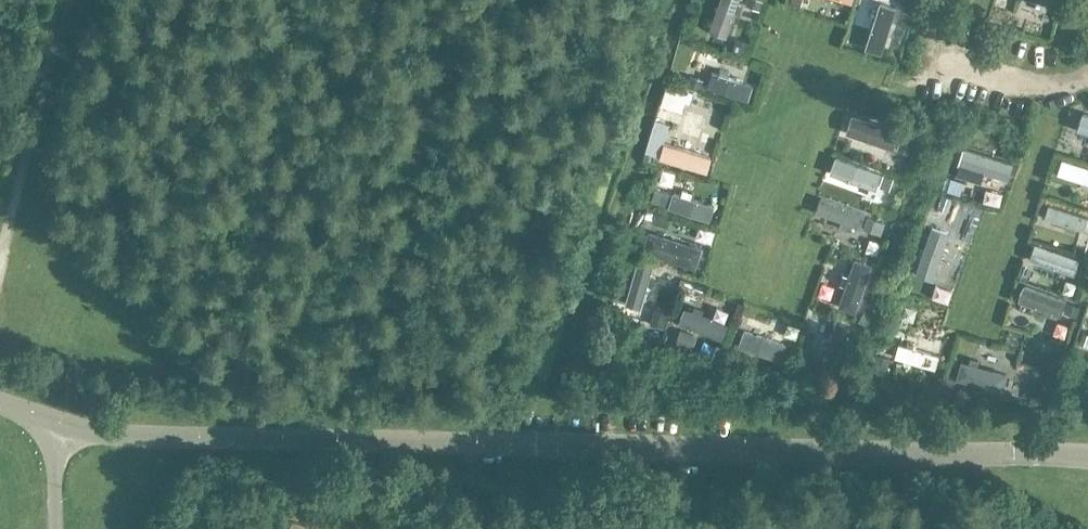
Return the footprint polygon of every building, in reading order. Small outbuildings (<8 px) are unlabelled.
[(727,36),(737,0),(719,0),(710,31),(727,36)] [(745,6),(751,9),(760,12),(764,2),(756,0),(747,0),(745,6)] [(789,6),(800,9),(802,0),(791,0),(789,6)] [(1044,4),(1056,8),(1059,0),(1045,0),(1044,4)] [(880,56),(894,7),(879,3),(865,52),(880,56)] [(854,38),(864,40),(868,20),(857,18),(854,38)] [(735,44),(732,54),(745,58),(748,48),(735,44)] [(755,85),(710,72),(706,87),(750,100),(755,85)] [(689,77),(686,88),(700,92),(704,82),(689,77)] [(688,88),(666,81),(661,97),(683,104),(688,88)] [(688,108),(682,145),(701,148),(707,112),(688,108)] [(1087,133),(1087,115),(1083,114),(1077,130),(1087,133)] [(846,137),(890,149),(895,130),(851,118),(846,137)] [(900,132),(897,141),(910,146),(913,136),(900,132)] [(709,156),(664,143),(660,158),(705,170),(709,156)] [(957,150),(953,164),(991,174),(995,161),(957,150)] [(880,170),(835,158),(830,176),(875,188),(880,170)] [(1087,185),(1087,170),(1061,161),(1056,174),(1087,185)] [(881,175),(878,187),(887,190),(891,178),(881,175)] [(951,177),(947,190),(960,194),(964,181),(951,177)] [(712,206),(669,194),(665,209),(708,221),(712,206)] [(941,196),(937,208),(946,211),(950,198),(941,196)] [(818,216),(858,228),(862,212),(822,201),(818,216)] [(1043,221),(1083,232),(1087,217),(1047,206),(1043,221)] [(653,222),(652,225),(667,229),(672,217),(656,212),(653,222)] [(866,217),(862,229),(879,235),(883,223),(866,217)] [(935,282),(949,234),(930,229),(917,276),(935,282)] [(651,235),(645,251),(690,267),(696,251),(651,235)] [(1028,263),(1074,275),(1078,259),(1033,246),(1028,263)] [(621,303),(639,310),(655,267),(638,260),(621,303)] [(871,265),(853,260),(839,309),(857,314),(871,265)] [(1080,269),(1087,271),(1087,270),(1087,262),(1082,261),(1080,269)] [(1064,298),(1021,286),(1017,302),(1060,314),(1064,298)] [(1067,303),(1064,312),(1075,316),(1078,306),(1067,303)] [(655,310),(650,326),(663,329),(668,313),(655,310)] [(675,326),(722,344),(728,329),(681,311),(675,326)] [(868,312),(859,324),(869,332),(878,319),(868,312)] [(833,323),(822,363),(838,368),(849,328),(833,323)] [(741,331),(735,349),(780,363),(785,345),(741,331)] [(1080,343),(1087,346),(1087,334),(1084,332),(1080,343)] [(681,333),(676,346),(692,352),(696,339),(681,333)] [(939,357),(897,345),(894,359),(935,370),(939,357)] [(876,356),(873,367),(885,371),(887,359),(876,356)] [(1007,376),(959,362),(955,376),(1003,389),(1007,376)] [(769,364),(766,375),(780,380),(783,368),(769,364)] [(809,371),(806,380),(814,383),(817,374),(809,371)] [(953,390),(956,379),(944,376),(941,387),(953,390)] [(1034,388),(1031,402),(1044,405),(1048,392),(1034,388)]
